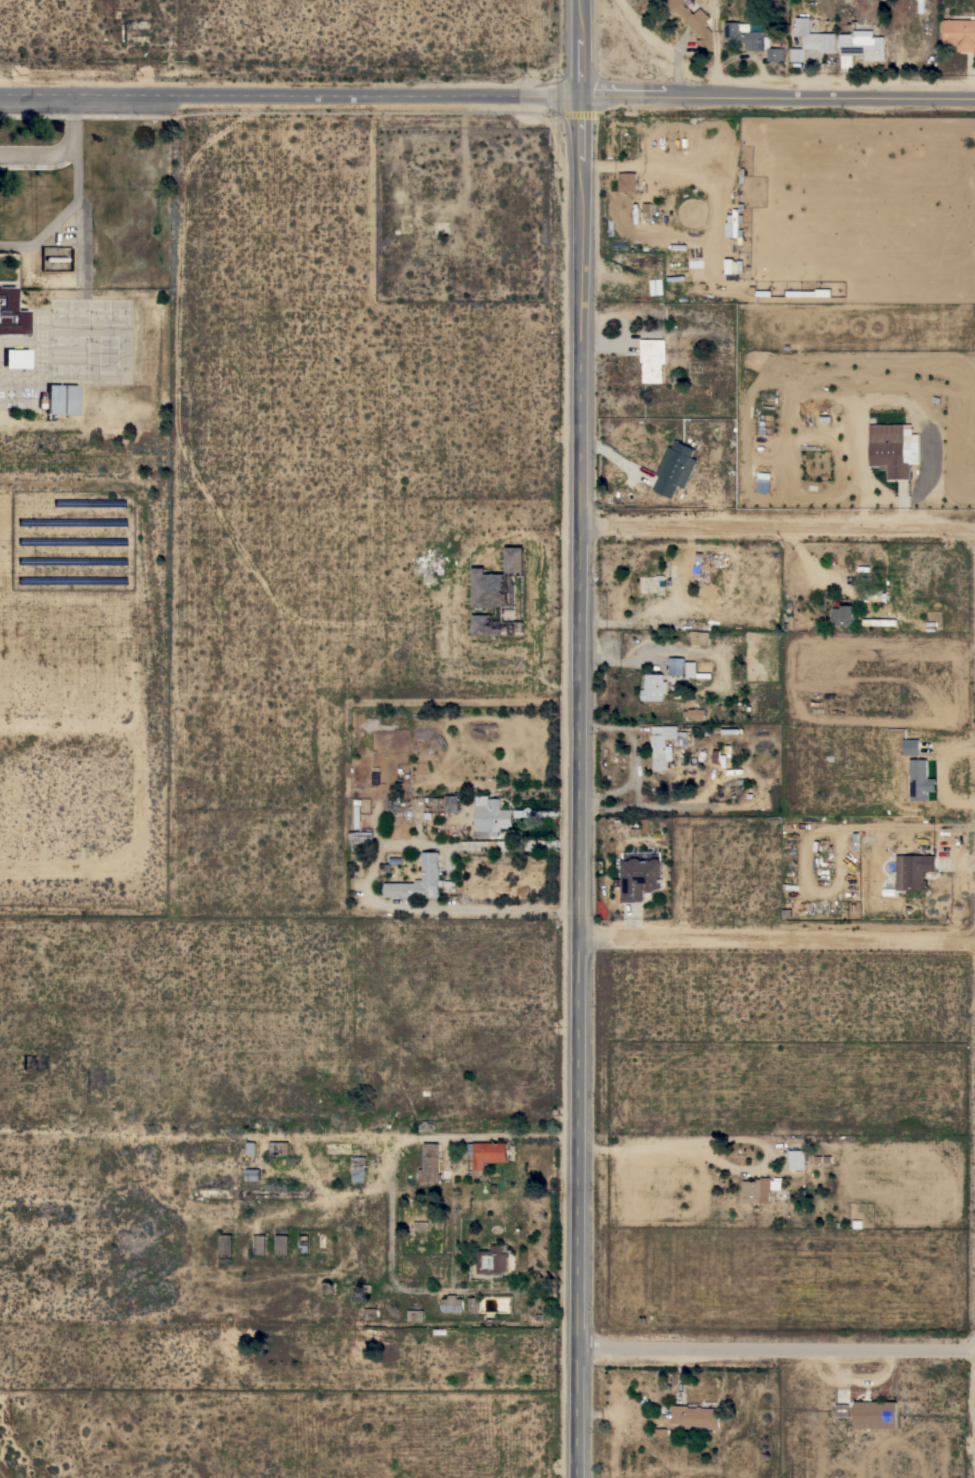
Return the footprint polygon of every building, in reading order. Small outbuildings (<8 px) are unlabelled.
[(669,12),(669,0),(685,0),(685,3),(695,13),(700,7),(710,17),(705,22),(708,24),(706,26),(712,31),(712,52),(696,52),(696,39),(699,39),(699,34),(685,20),(686,20),(677,12),(669,12)] [(822,16),(821,0),(835,0),(835,16),(822,16)] [(810,17),(809,33),(835,33),(835,51),(818,51),(818,49),(805,49),(805,61),(789,61),(789,48),(803,48),(803,35),(795,35),(796,17),(810,17)] [(943,19),(974,19),(974,51),(957,51),(957,45),(943,45),(943,19)] [(740,22),(740,23),(750,23),(750,31),(764,31),(764,36),(770,36),(770,48),(783,48),(783,61),(767,61),(767,49),(764,49),(764,50),(749,50),(749,49),(746,49),(746,41),(733,41),(733,39),(724,39),(724,22),(740,22)] [(874,30),(874,36),(885,36),(885,49),(885,60),(865,60),(865,54),(839,54),(839,34),(851,34),(851,32),(854,32),(854,30),(874,30)] [(636,173),(636,181),(638,181),(638,184),(640,184),(640,191),(619,191),(619,179),(618,179),(618,173),(636,173)] [(651,203),(651,208),(656,208),(656,214),(650,214),(650,217),(643,217),(643,203),(651,203)] [(451,219),(450,233),(434,231),(435,218),(451,219)] [(27,334),(0,334),(0,287),(15,287),(15,310),(27,310),(27,334)] [(666,363),(662,363),(662,382),(643,382),(643,361),(641,361),(641,340),(666,340),(666,341),(666,353),(666,363)] [(29,349),(29,368),(4,368),(3,349),(29,349)] [(61,414),(46,414),(47,384),(61,384),(61,414)] [(77,414),(62,414),(63,385),(78,385),(77,414)] [(905,433),(905,462),(909,462),(909,479),(887,479),(887,469),(879,469),(879,465),(870,465),(870,442),(869,442),(869,433),(905,433)] [(673,448),(676,440),(695,449),(691,457),(698,460),(684,488),(678,485),(671,499),(653,490),(659,476),(656,474),(670,446),(673,448)] [(757,491),(759,475),(770,475),(769,493),(757,491)] [(485,567),(485,574),(506,574),(506,547),(524,547),(524,575),(506,575),(506,576),(504,576),(504,578),(506,578),(506,580),(504,580),(504,583),(506,583),(506,585),(504,585),(504,587),(506,587),(506,589),(504,589),(504,590),(503,590),(503,591),(505,591),(505,593),(509,593),(509,606),(494,606),(494,607),(473,607),(473,567),(485,567)] [(703,553),(700,573),(694,573),(697,552),(703,553)] [(867,588),(867,589),(879,589),(879,594),(881,594),(881,592),(886,592),(886,600),(881,600),(881,601),(858,601),(858,588),(867,588)] [(832,615),(833,615),(833,607),(842,607),(842,605),(854,605),(854,625),(832,625),(832,615)] [(491,614),(491,617),(489,617),(489,619),(491,619),(491,621),(489,621),(489,623),(486,623),(486,624),(491,624),(491,626),(504,626),(504,629),(501,632),(501,634),(500,634),(500,635),(473,635),(473,614),(491,614)] [(689,644),(689,631),(699,631),(709,632),(708,644),(689,644)] [(658,663),(658,656),(670,657),(685,658),(685,664),(684,664),(683,675),(669,675),(669,663),(658,663)] [(686,662),(696,662),(696,666),(709,666),(709,670),(704,670),(704,671),(695,671),(695,677),(686,677),(686,662)] [(663,681),(667,681),(667,691),(663,691),(663,700),(641,700),(642,689),(645,689),(646,673),(664,673),(663,681)] [(688,719),(686,718),(686,716),(684,716),(684,710),(688,710),(688,709),(695,709),(695,707),(698,707),(698,709),(704,709),(704,718),(688,718),(688,719)] [(653,735),(652,726),(664,726),(664,725),(678,725),(678,731),(688,732),(687,745),(676,745),(676,739),(666,738),(666,746),(672,745),(673,759),(672,759),(672,761),(667,762),(668,769),(654,770),(653,761),(654,761),(653,749),(652,749),(651,735),(653,735)] [(917,755),(917,739),(900,740),(901,756),(917,755)] [(925,760),(907,760),(907,781),(912,781),(912,801),(926,801),(926,792),(933,792),(933,779),(925,779),(925,760)] [(458,795),(457,812),(448,812),(447,818),(445,818),(445,795),(458,795)] [(475,798),(475,795),(488,795),(488,798),(500,798),(500,809),(512,809),(512,828),(500,828),(500,831),(498,831),(498,836),(488,836),(475,836),(475,831),(476,798),(475,798)] [(354,805),(354,798),(362,798),(361,805),(360,828),(354,828),(355,805),(354,805)] [(534,817),(529,819),(523,817),(514,817),(514,809),(524,809),(528,806),(533,810),(559,810),(559,817),(534,817)] [(349,831),(373,831),(373,842),(349,842),(349,831)] [(439,851),(439,880),(443,880),(443,886),(439,886),(439,897),(384,897),(385,883),(414,883),(414,879),(422,879),(422,851),(439,851)] [(936,855),(936,871),(924,871),(924,880),(925,880),(925,888),(924,888),(924,890),(896,890),(896,855),(936,855)] [(630,860),(632,857),(639,858),(641,860),(651,860),(653,858),(658,858),(661,861),(661,887),(659,887),(657,888),(653,888),(653,892),(646,892),(646,889),(643,889),(643,901),(635,901),(635,902),(621,902),(621,860),(630,860)] [(420,1123),(423,1123),(423,1120),(432,1120),(432,1123),(433,1123),(433,1132),(420,1132),(420,1123)] [(507,1161),(484,1161),(484,1170),(473,1170),(473,1154),(468,1154),(468,1142),(507,1142),(507,1161)] [(438,1174),(440,1174),(440,1180),(438,1180),(438,1182),(418,1182),(418,1178),(417,1178),(417,1172),(418,1172),(418,1169),(423,1169),(423,1143),(439,1143),(438,1174)] [(804,1150),(804,1154),(808,1154),(808,1160),(804,1160),(804,1169),(789,1169),(789,1150),(804,1150)] [(366,1156),(365,1181),(351,1181),(352,1156),(366,1156)] [(260,1169),(259,1180),(246,1180),(246,1169),(260,1169)] [(770,1192),(769,1192),(769,1203),(744,1202),(744,1194),(742,1194),(743,1180),(756,1180),(756,1179),(761,1179),(761,1177),(771,1178),(771,1184),(780,1184),(780,1189),(770,1189),(770,1192)] [(232,1234),(232,1255),(219,1254),(219,1234),(232,1234)] [(265,1234),(265,1254),(253,1254),(254,1234),(265,1234)] [(288,1235),(288,1254),(275,1254),(275,1235),(288,1235)] [(502,1271),(502,1272),(494,1272),(494,1273),(477,1273),(477,1262),(478,1262),(478,1258),(477,1258),(477,1252),(479,1252),(479,1250),(491,1250),(491,1245),(502,1245),(502,1253),(507,1253),(507,1271),(502,1271)] [(441,1298),(448,1298),(448,1294),(457,1294),(457,1298),(463,1298),(463,1311),(441,1311),(441,1298)] [(479,1297),(479,1310),(478,1310),(478,1312),(468,1312),(468,1297),(479,1297)] [(377,1318),(364,1318),(365,1308),(377,1308),(377,1318)] [(423,1310),(423,1321),(407,1321),(407,1309),(423,1310)] [(897,1401),(897,1428),(854,1428),(854,1401),(897,1401)] [(849,1404),(849,1416),(837,1416),(837,1404),(849,1404)] [(712,1433),(693,1432),(693,1428),(685,1428),(685,1423),(681,1423),(681,1422),(671,1421),(672,1405),(688,1405),(688,1407),(697,1407),(697,1406),(702,1406),(702,1408),(719,1408),(718,1429),(712,1429),(712,1433)]
